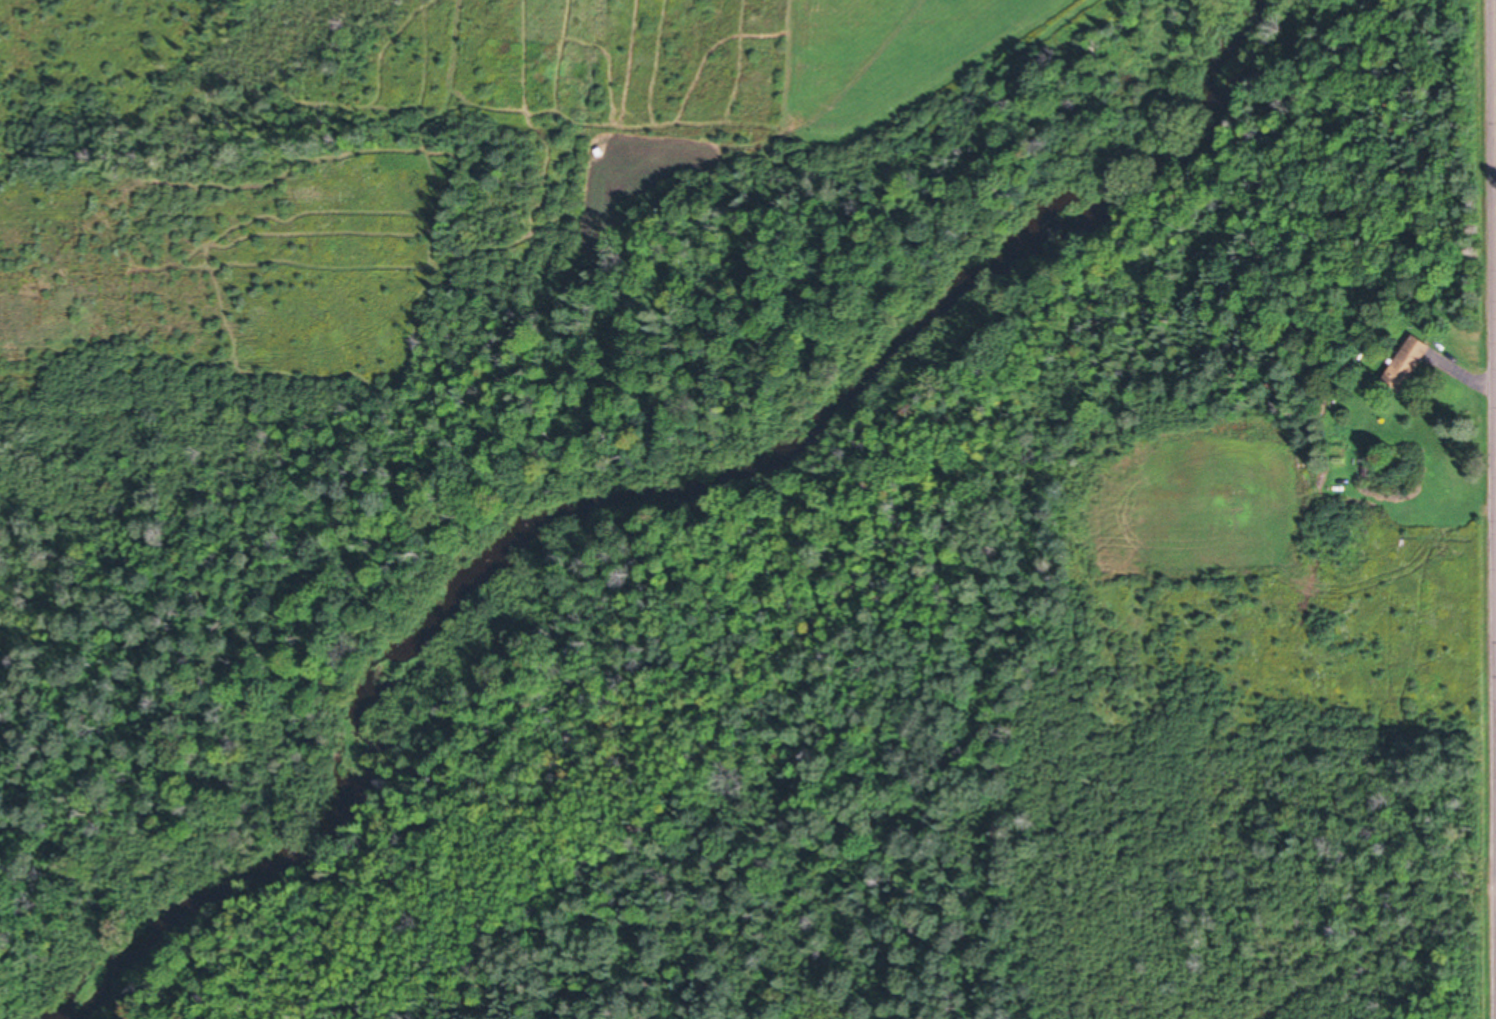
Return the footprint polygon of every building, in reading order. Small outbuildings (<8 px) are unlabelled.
[(1434,345),(1413,334),(1388,383),(1409,394),(1434,345)]
